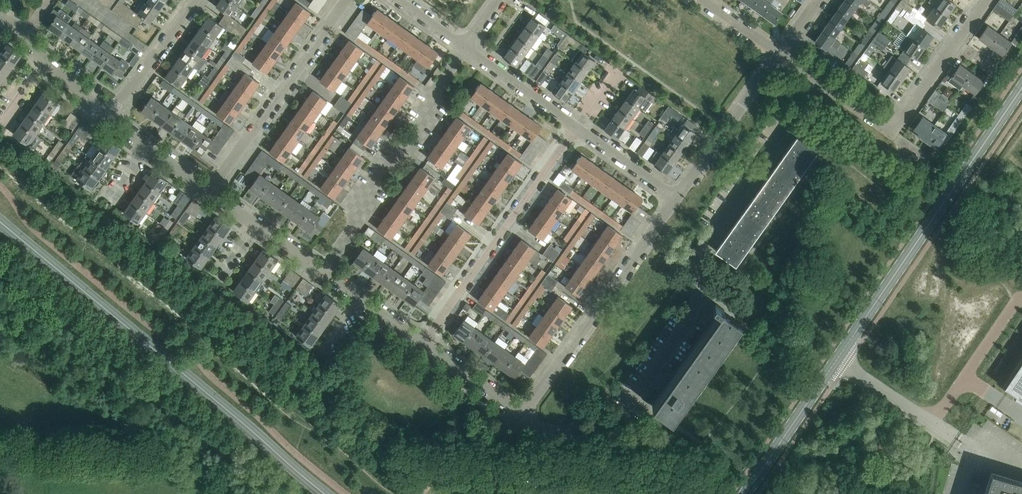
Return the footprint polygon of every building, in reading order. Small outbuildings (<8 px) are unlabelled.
[(71,0),(68,0),(65,4),(76,11),(79,6),(71,0)] [(115,0),(107,0),(104,5),(109,8),(115,0)] [(124,3),(120,0),(119,0),(112,10),(117,14),(124,3)] [(158,11),(146,3),(142,0),(135,11),(139,14),(144,17),(150,22),(158,11)] [(166,1),(164,0),(148,0),(146,3),(158,11),(166,1)] [(237,6),(229,0),(220,0),(216,6),(230,16),(234,11),(239,14),(242,9),(237,6)] [(275,2),(273,0),(270,0),(264,9),(268,12),(275,2)] [(320,0),(312,0),(311,1),(321,8),(325,4),(320,0)] [(771,3),(766,0),(757,0),(752,7),(763,14),(771,3)] [(847,0),(844,0),(837,9),(849,17),(856,7),(847,0)] [(895,2),(892,0),(890,0),(883,10),(888,13),(895,2)] [(907,3),(909,0),(900,0),(898,4),(910,12),(923,22),(927,16),(907,3)] [(950,0),(939,0),(938,1),(937,0),(930,0),(929,2),(934,6),(948,16),(952,11),(951,10),(956,4),(950,0)] [(1005,0),(999,0),(996,4),(1013,15),(1017,9),(1005,0)] [(321,8),(311,1),(310,3),(308,6),(318,13),(321,8)] [(303,22),(310,12),(296,2),(289,12),(303,22)] [(122,17),(129,7),(124,3),(117,14),(122,17)] [(781,11),(771,3),(763,14),(773,22),(781,11)] [(254,17),(261,7),(258,4),(250,15),(254,17)] [(910,12),(898,4),(886,21),(890,24),(899,12),(906,17),(910,12)] [(1013,15),(996,4),(993,9),(1009,20),(1013,15)] [(944,21),(948,16),(934,6),(926,18),(931,21),(939,27),(944,21)] [(126,20),(134,10),(129,7),(122,17),(126,20)] [(551,20),(557,12),(550,7),(544,14),(551,20)] [(59,35),(68,23),(57,15),(59,12),(54,9),(47,19),(52,22),(49,27),(59,35)] [(90,14),(83,9),(80,13),(87,18),(90,14)] [(262,19),(268,12),(264,9),(257,19),(260,22),(269,28),(271,25),(262,19)] [(372,16),(362,9),(359,14),(369,21),(372,16)] [(377,30),(387,16),(377,9),(376,11),(375,10),(372,14),(373,15),(372,16),(369,21),(367,23),(377,30)] [(849,17),(837,9),(830,20),(841,28),(849,17)] [(131,24),(139,14),(135,11),(134,10),(126,20),(131,24)] [(880,24),(888,13),(883,10),(875,20),(880,24)] [(296,32),(303,22),(289,12),(282,22),(296,32)] [(910,12),(906,17),(914,23),(915,23),(920,26),(923,22),(910,12)] [(97,19),(90,14),(87,18),(94,23),(97,19)] [(136,28),(144,17),(139,14),(131,24),(136,28)] [(369,21),(359,14),(355,19),(365,26),(367,23),(369,21)] [(223,25),(217,21),(209,16),(202,26),(215,36),(223,25)] [(388,37),(398,23),(387,16),(377,30),(388,37)] [(545,25),(536,18),(533,16),(526,27),(538,35),(545,40),(547,37),(546,34),(541,31),(545,25)] [(253,32),(260,22),(257,19),(249,30),(253,32)] [(365,26),(355,19),(352,23),(362,30),(365,26)] [(841,28),(830,20),(822,30),(834,38),(841,28)] [(872,34),(880,24),(875,20),(867,31),(872,34)] [(236,21),(233,25),(243,33),(247,28),(236,21)] [(70,42),(79,30),(81,26),(75,22),(72,26),(68,23),(59,35),(70,42)] [(288,42),(296,32),(282,22),(274,32),(288,42)] [(362,30),(352,23),(348,28),(358,35),(362,30)] [(398,45),(408,30),(398,23),(388,37),(398,45)] [(112,29),(104,24),(102,28),(109,33),(112,29)] [(559,45),(567,33),(554,24),(550,30),(558,35),(557,35),(561,38),(557,44),(559,45)] [(243,33),(233,25),(229,30),(240,38),(243,33)] [(991,46),(1000,33),(988,25),(979,38),(991,46)] [(1021,37),(1021,25),(1015,35),(1016,35),(1011,42),(1016,45),(1021,37)] [(80,50),(89,38),(92,34),(81,26),(79,30),(70,42),(80,50)] [(215,36),(202,26),(195,36),(208,46),(215,36)] [(933,36),(925,30),(920,26),(916,32),(910,29),(906,34),(925,48),(929,43),(928,42),(933,36)] [(538,35),(526,27),(518,37),(531,46),(538,35)] [(358,35),(348,28),(345,33),(355,40),(358,36),(358,35)] [(118,34),(112,29),(109,33),(115,38),(118,34)] [(246,42),(253,32),(249,30),(242,40),(246,42)] [(408,52),(418,38),(408,30),(398,45),(408,52)] [(834,38),(822,30),(815,41),(826,49),(829,43),(836,48),(840,43),(834,38)] [(879,30),(875,35),(887,44),(891,39),(879,30)] [(865,45),(872,34),(867,31),(860,41),(865,45)] [(281,52),(288,42),(274,32),(267,42),(281,52)] [(581,43),(567,33),(559,45),(564,48),(568,42),(577,48),(581,43)] [(1011,42),(1000,33),(991,46),(1002,55),(1011,42)] [(922,53),(925,48),(906,34),(898,46),(903,50),(912,56),(916,59),(921,52),(922,53)] [(887,44),(875,35),(864,51),(868,54),(875,43),(884,49),(887,44)] [(208,46),(195,36),(187,46),(201,56),(208,46)] [(368,43),(358,36),(355,40),(365,47),(368,43)] [(133,44),(122,37),(119,42),(129,49),(133,44)] [(531,46),(518,37),(511,47),(523,56),(531,46)] [(91,58),(100,46),(89,38),(80,50),(91,58)] [(418,59),(428,45),(418,38),(408,52),(418,59)] [(363,50),(349,39),(342,50),(356,60),(363,50)] [(239,53),(246,42),(242,40),(235,50),(231,55),(242,62),(245,57),(239,53)] [(857,55),(865,45),(860,41),(852,52),(857,55)] [(274,63),(281,52),(267,42),(260,52),(274,63)] [(378,50),(368,43),(365,47),(375,54),(378,50)] [(22,54),(7,44),(0,53),(0,54),(14,64),(22,54)] [(229,45),(222,56),(225,58),(232,48),(229,45)] [(438,52),(428,45),(418,59),(413,65),(424,73),(434,59),(437,55),(438,52)] [(102,65),(111,53),(100,46),(91,58),(102,65)] [(206,60),(201,56),(187,46),(180,56),(194,66),(199,70),(206,60)] [(523,56),(511,47),(504,57),(516,66),(523,56)] [(548,48),(543,54),(548,58),(553,51),(548,48)] [(595,60),(584,53),(579,49),(572,59),(576,61),(575,62),(588,71),(595,60)] [(356,60),(342,50),(335,60),(349,70),(356,60)] [(388,58),(378,50),(375,54),(385,62),(388,58)] [(863,60),(868,54),(864,51),(856,62),(852,68),(864,76),(868,71),(864,69),(868,63),(863,60)] [(267,73),(274,63),(260,52),(253,63),(267,73)] [(850,66),(856,57),(857,55),(852,52),(851,54),(845,62),(850,66)] [(121,60),(111,53),(102,65),(112,73),(114,71),(120,76),(122,72),(126,71),(126,67),(128,63),(122,59),(121,60)] [(555,53),(550,60),(556,63),(560,57),(555,53)] [(14,64),(0,54),(0,70),(7,75),(14,64)] [(543,65),(548,58),(543,54),(538,61),(543,65)] [(242,62),(231,55),(221,70),(225,73),(232,63),(238,67),(242,62)] [(194,66),(180,56),(173,67),(186,76),(194,66)] [(218,68),(225,58),(222,56),(214,66),(218,68)] [(398,65),(388,58),(385,62),(396,69),(398,65)] [(910,68),(906,64),(897,58),(892,64),(887,61),(884,66),(903,80),(906,75),(905,74),(910,68)] [(373,72),(381,62),(377,59),(370,69),(373,72)] [(349,70),(335,60),(327,70),(341,80),(349,70)] [(551,70),(556,63),(550,60),(546,66),(551,70)] [(533,79),(541,68),(532,62),(528,67),(532,70),(528,75),(533,79)] [(580,81),(588,71),(575,62),(568,72),(580,81)] [(380,76),(387,66),(383,63),(376,74),(380,76)] [(956,69),(952,66),(947,72),(951,76),(948,81),(960,89),(963,85),(972,72),(960,64),(956,69)] [(408,72),(398,65),(396,69),(406,76),(408,72)] [(211,79),(218,68),(214,66),(207,76),(211,79)] [(899,85),(903,80),(884,66),(880,71),(885,75),(881,82),(894,91),(898,84),(899,85)] [(186,76),(173,67),(165,77),(179,86),(186,76)] [(366,82),(373,72),(370,69),(363,79),(366,82)] [(226,82),(221,78),(225,73),(221,70),(213,80),(217,83),(222,87),(226,82)] [(341,80),(327,70),(320,80),(334,90),(341,80)] [(543,70),(536,80),(541,84),(549,74),(543,70)] [(260,82),(252,77),(245,72),(238,82),(252,93),(260,82)] [(419,80),(411,74),(408,72),(406,76),(416,83),(419,80)] [(573,91),(580,81),(568,72),(564,77),(560,75),(557,79),(561,82),(573,91)] [(984,81),(972,72),(963,85),(974,93),(958,114),(964,118),(983,90),(979,87),(984,81)] [(372,87),(380,76),(376,74),(368,84),(372,87)] [(197,84),(200,86),(204,88),(211,79),(207,76),(205,75),(201,82),(199,81),(197,84)] [(407,96),(414,86),(400,76),(393,86),(407,96)] [(174,86),(164,79),(160,84),(170,91),(171,90),(174,86)] [(359,92),(366,82),(363,79),(355,90),(359,92)] [(210,93),(217,83),(213,80),(206,90),(210,93)] [(245,103),(252,93),(238,82),(231,92),(245,103)] [(566,102),(573,91),(561,82),(553,93),(566,102)] [(481,104),(491,90),(481,83),(479,85),(478,85),(475,88),(476,89),(471,97),(481,104)] [(365,97),(372,87),(368,84),(361,94),(365,97)] [(184,94),(174,86),(171,90),(181,98),(184,94)] [(196,99),(204,88),(200,86),(193,96),(196,99)] [(400,106),(407,96),(393,86),(386,96),(400,106)] [(634,88),(627,98),(639,107),(645,111),(652,101),(652,102),(656,96),(642,87),(639,92),(634,88)] [(951,101),(943,95),(935,89),(931,94),(948,106),(951,101)] [(203,103),(210,93),(206,90),(199,100),(203,103)] [(327,100),(321,96),(313,90),(306,100),(319,110),(327,100)] [(348,108),(359,92),(355,90),(348,100),(341,95),(337,100),(348,108)] [(491,111),(501,97),(491,90),(481,104),(491,111)] [(58,103),(44,92),(41,96),(38,96),(35,100),(36,102),(36,103),(51,113),(58,103)] [(238,113),(245,103),(231,92),(223,103),(238,113)] [(194,101),(184,94),(181,98),(191,105),(194,101)] [(358,107),(365,97),(361,94),(354,104),(358,107)] [(948,106),(931,94),(927,100),(944,111),(948,106)] [(151,118),(161,104),(151,96),(146,103),(142,108),(143,108),(141,110),(151,118)] [(392,116),(400,106),(386,96),(378,106),(392,116)] [(501,118),(511,104),(501,97),(491,111),(501,118)] [(639,107),(627,98),(619,109),(631,117),(639,107)] [(319,110),(306,100),(298,111),(312,120),(319,110)] [(337,123),(348,108),(337,100),(334,105),(341,110),(333,120),(337,123)] [(204,108),(194,101),(191,105),(201,112),(204,108)] [(51,113),(36,103),(29,113),(43,123),(51,113)] [(230,123),(238,113),(223,103),(216,113),(230,123)] [(162,125),(172,111),(161,104),(151,118),(162,125)] [(351,117),(358,107),(354,104),(347,114),(351,117)] [(511,126),(521,112),(511,104),(501,118),(511,126)] [(682,115),(668,105),(660,117),(665,121),(670,114),(678,120),(682,115)] [(385,127),(392,116),(378,106),(371,117),(385,127)] [(214,115),(204,108),(201,112),(211,119),(214,115)] [(631,117),(619,109),(612,119),(624,128),(631,117)] [(172,132),(182,118),(185,114),(180,110),(177,115),(172,111),(162,125),(172,132)] [(461,110),(458,114),(469,121),(471,117),(461,110)] [(312,120),(298,111),(291,121),(305,131),(312,120)] [(68,126),(76,115),(71,112),(65,120),(63,122),(68,126)] [(522,133),(532,119),(521,112),(511,126),(522,133)] [(43,123),(29,113),(21,123),(36,134),(43,123)] [(343,127),(351,117),(347,114),(340,125),(343,127)] [(945,144),(964,118),(958,114),(945,132),(934,124),(923,140),(935,148),(941,141),(945,144)] [(75,127),(81,119),(76,115),(68,126),(73,129),(75,127)] [(225,123),(214,115),(211,119),(222,127),(225,123)] [(471,126),(465,122),(457,116),(449,126),(464,137),(471,126)] [(934,124),(931,122),(923,116),(914,129),(919,132),(917,135),(923,140),(934,124)] [(378,137),(385,127),(371,117),(364,127),(378,137)] [(482,124),(471,117),(469,121),(479,128),(482,124)] [(182,140),(192,125),(195,122),(193,121),(191,124),(182,118),(172,132),(182,140)] [(542,126),(532,119),(522,133),(532,140),(533,138),(537,133),(537,132),(538,133),(541,129),(540,129),(542,126)] [(630,131),(624,128),(612,119),(605,129),(617,138),(621,132),(626,136),(630,131)] [(687,119),(684,124),(683,124),(679,129),(674,126),(671,130),(676,134),(688,143),(696,132),(694,131),(698,126),(687,119)] [(330,133),(337,123),(333,120),(326,130),(330,133)] [(648,120),(644,126),(649,130),(654,123),(648,120)] [(81,135),(88,124),(83,121),(78,129),(76,131),(81,135)] [(305,131),(291,121),(284,131),(298,141),(305,131)] [(36,134),(21,123),(14,134),(29,144),(36,134)] [(234,130),(226,124),(225,123),(222,127),(221,128),(231,135),(234,130)] [(87,136),(93,128),(88,124),(81,135),(86,138),(87,136)] [(492,132),(482,124),(479,128),(489,136),(492,132)] [(192,147),(202,133),(192,125),(182,140),(192,147)] [(656,125),(651,132),(657,135),(661,129),(656,125)] [(464,137),(449,126),(442,137),(456,147),(464,137)] [(644,137),(649,130),(644,126),(639,133),(644,137)] [(371,147),(378,137),(364,127),(357,137),(371,147)] [(231,135),(221,128),(217,133),(227,140),(231,135)] [(322,143),(330,133),(326,130),(319,141),(322,143)] [(298,141),(284,131),(277,141),(290,151),(298,141)] [(502,139),(492,132),(489,136),(499,143),(502,139)] [(652,142),(657,135),(651,132),(647,138),(652,142)] [(787,149),(779,162),(798,176),(820,146),(800,132),(791,145),(790,144),(787,149)] [(211,142),(214,138),(215,136),(214,135),(211,139),(202,133),(192,147),(202,154),(207,147),(211,142)] [(227,140),(217,133),(215,136),(214,138),(224,145),(227,140)] [(547,140),(537,133),(533,138),(543,145),(547,140)] [(681,153),(688,143),(676,134),(669,144),(681,153)] [(329,148),(336,138),(332,135),(325,145),(329,148)] [(480,149),(488,138),(484,136),(479,143),(477,141),(474,144),(477,146),(480,149)] [(637,136),(629,147),(634,150),(642,140),(637,136)] [(72,137),(69,141),(73,145),(74,145),(77,140),(72,137)] [(113,158),(121,147),(106,137),(99,147),(113,158)] [(456,147),(442,137),(435,147),(449,157),(456,147)] [(224,145),(214,138),(211,142),(221,149),(224,145)] [(533,138),(532,140),(530,143),(540,150),(543,145),(533,138)] [(512,146),(502,139),(499,143),(509,150),(512,146)] [(59,140),(54,147),(59,150),(63,143),(59,140)] [(487,153),(494,143),(490,140),(483,150),(487,153)] [(69,141),(61,152),(66,155),(73,145),(69,141)] [(290,151),(277,141),(269,151),(283,161),(290,151)] [(315,153),(322,143),(319,141),(312,151),(315,153)] [(221,149),(211,142),(207,147),(217,154),(221,149)] [(637,152),(645,158),(650,151),(647,149),(649,145),(644,142),(637,152)] [(540,150),(530,143),(527,147),(536,154),(540,150)] [(674,163),(681,153),(669,144),(662,154),(674,163)] [(321,158),(329,148),(325,145),(318,155),(321,158)] [(364,157),(356,151),(349,146),(342,157),(356,167),(364,157)] [(470,156),(473,159),(480,149),(477,146),(470,156)] [(522,153),(512,146),(509,150),(520,157),(522,153)] [(54,157),(59,150),(54,147),(49,154),(54,157)] [(106,168),(113,158),(99,147),(91,158),(106,168)] [(449,157),(435,147),(427,157),(442,167),(449,157)] [(536,154),(527,147),(523,152),(533,159),(536,154)] [(271,156),(270,155),(262,149),(258,155),(268,161),(268,160),(271,156)] [(479,163),(487,153),(483,150),(476,161),(479,163)] [(308,163),(315,153),(312,151),(305,161),(308,163)] [(674,163),(662,154),(656,151),(653,155),(658,159),(654,165),(666,173),(674,163)] [(61,162),(66,155),(61,152),(56,159),(61,162)] [(533,159),(523,152),(522,153),(520,157),(529,164),(533,159)] [(514,173),(522,163),(508,153),(500,163),(514,173)] [(268,161),(258,155),(255,159),(264,166),(268,161)] [(314,168),(321,158),(318,155),(310,165),(314,168)] [(582,176),(592,162),(582,155),(580,157),(579,157),(576,160),(577,161),(572,169),(582,176)] [(282,164),(271,156),(268,160),(279,168),(282,164)] [(466,169),(473,159),(470,156),(464,164),(456,158),(454,161),(462,166),(466,169)] [(349,177),(356,167),(342,157),(335,167),(349,177)] [(99,179),(106,168),(91,158),(84,168),(99,179)] [(264,166),(255,159),(252,164),(261,171),(264,166)] [(301,173),(308,163),(305,161),(297,171),(301,173)] [(472,174),(479,163),(476,161),(468,171),(472,174)] [(592,183),(602,169),(592,162),(582,176),(592,183)] [(778,205),(798,176),(779,162),(770,174),(769,174),(766,178),(766,179),(758,191),(778,205)] [(507,183),(514,173),(500,163),(493,173),(507,183)] [(99,179),(84,168),(78,164),(71,174),(91,189),(94,185),(96,186),(97,185),(100,182),(100,180),(98,179),(99,179)] [(261,171),(252,164),(248,169),(258,176),(259,173),(261,171)] [(292,171),(282,164),(279,168),(289,175),(292,171)] [(307,178),(314,168),(310,165),(303,175),(307,178)] [(455,184),(466,169),(462,166),(451,182),(455,184)] [(342,187),(349,177),(335,167),(327,177),(342,187)] [(420,167),(413,177),(428,187),(435,177),(420,167)] [(258,176),(248,169),(245,174),(248,176),(254,180),(258,176)] [(602,190),(612,176),(602,169),(592,183),(602,190)] [(168,181),(153,171),(146,181),(160,191),(168,181)] [(302,178),(292,171),(289,175),(299,182),(302,178)] [(465,184),(472,174),(468,171),(461,181),(465,184)] [(260,195),(270,181),(272,177),(268,174),(265,178),(259,173),(258,176),(254,180),(248,176),(243,182),(250,187),(249,188),(260,195)] [(500,193),(507,183),(493,173),(488,180),(486,178),(483,181),(486,183),(500,193)] [(612,198),(622,184),(612,176),(602,190),(612,198)] [(334,198),(342,187),(327,177),(320,187),(334,198)] [(428,187),(413,177),(406,187),(420,197),(428,187)] [(444,199),(455,184),(451,182),(445,177),(441,182),(448,187),(440,197),(444,199)] [(312,185),(302,178),(299,182),(309,189),(312,185)] [(160,191),(146,181),(138,191),(153,202),(160,191)] [(270,202),(280,188),(270,181),(260,195),(270,202)] [(458,194),(465,184),(461,181),(454,191),(458,194)] [(573,188),(571,187),(563,181),(559,186),(570,193),(572,189),(573,188)] [(492,203),(500,193),(486,183),(478,193),(492,203)] [(622,205),(632,191),(622,184),(612,198),(622,205)] [(322,193),(312,185),(309,189),(320,197),(322,193)] [(420,197),(406,187),(399,197),(413,208),(420,197)] [(280,209),(290,195),(280,188),(270,202),(280,209)] [(572,198),(558,188),(550,198),(564,209),(572,198)] [(582,196),(572,189),(570,193),(579,200),(582,196)] [(178,204),(185,193),(181,190),(173,201),(178,204)] [(153,202),(138,191),(131,202),(146,212),(153,202)] [(451,204),(458,194),(454,191),(447,201),(443,206),(454,214),(457,209),(451,204)] [(643,198),(632,191),(622,205),(633,212),(634,210),(638,205),(638,204),(639,205),(642,201),(641,201),(643,198)] [(757,235),(778,205),(758,191),(749,203),(748,203),(745,207),(746,208),(737,220),(757,235)] [(176,218),(191,197),(185,193),(178,204),(171,214),(176,218)] [(333,200),(322,193),(320,197),(330,204),(333,200)] [(485,214),(492,203),(478,193),(471,203),(485,214)] [(290,217),(300,203),(290,195),(280,209),(290,217)] [(593,204),(582,196),(579,200),(590,208),(593,204)] [(413,208),(399,197),(391,208),(406,218),(413,208)] [(437,210),(444,199),(440,197),(433,207),(437,210)] [(564,209),(550,198),(543,209),(557,219),(564,209)] [(183,223),(191,213),(198,203),(193,199),(186,210),(178,220),(183,223)] [(313,206),(312,206),(303,199),(301,203),(300,203),(290,217),(300,224),(313,206)] [(485,214),(471,203),(466,200),(459,210),(478,224),(485,214)] [(146,212),(131,202),(124,212),(138,223),(146,212)] [(603,211),(596,206),(597,205),(594,202),(593,204),(590,208),(600,215),(603,211)] [(197,214),(203,206),(198,203),(191,213),(196,216),(197,214)] [(318,209),(313,205),(312,206),(313,206),(300,224),(311,231),(312,229),(318,234),(324,226),(317,222),(321,217),(315,213),(318,209)] [(647,212),(638,205),(634,210),(644,217),(647,212)] [(454,214),(443,206),(432,222),(436,225),(443,214),(450,219),(454,214)] [(430,220),(437,210),(433,207),(426,217),(430,220)] [(406,218),(391,208),(384,218),(399,228),(406,218)] [(582,221),(589,211),(585,208),(578,218),(582,221)] [(557,219),(543,209),(536,219),(550,229),(557,219)] [(634,210),(633,212),(631,215),(640,222),(644,217),(634,210)] [(613,218),(603,211),(600,215),(610,222),(613,218)] [(595,215),(591,212),(584,223),(588,225),(595,215)] [(230,227),(231,226),(216,215),(209,226),(223,236),(226,232),(229,233),(231,229),(230,227)] [(640,222),(631,215),(627,220),(637,227),(640,222)] [(163,216),(159,222),(163,225),(168,219),(163,216)] [(422,230),(430,220),(426,217),(419,227),(422,230)] [(168,219),(163,225),(168,228),(173,221),(168,218),(168,219)] [(399,228),(384,218),(377,228),(391,238),(399,228)] [(574,231),(582,221),(578,218),(571,228),(574,231)] [(623,226),(613,218),(610,222),(620,229),(623,226)] [(550,229),(536,219),(528,229),(543,239),(550,229)] [(637,227),(627,220),(624,225),(634,232),(637,227)] [(736,264),(757,235),(737,220),(728,233),(727,232),(724,237),(725,237),(716,250),(736,264)] [(429,235),(436,225),(432,222),(425,232),(429,235)] [(471,233),(463,228),(455,222),(448,232),(450,234),(464,244),(471,233)] [(176,223),(171,230),(175,233),(180,226),(176,223)] [(581,235),(588,225),(584,223),(577,233),(581,235)] [(163,235),(168,228),(163,225),(159,232),(163,235)] [(615,245),(623,235),(609,225),(601,235),(615,245)] [(634,232),(624,225),(623,226),(620,229),(630,236),(634,232)] [(216,247),(223,236),(209,226),(201,236),(216,247)] [(415,240),(422,230),(419,227),(412,237),(415,240)] [(567,241),(574,231),(571,228),(563,239),(567,241)] [(170,240),(175,233),(171,230),(166,237),(170,240)] [(385,238),(375,230),(371,237),(381,244),(383,241),(385,238)] [(457,254),(464,244),(450,234),(448,232),(447,233),(445,231),(438,241),(443,244),(457,254)] [(421,245),(429,235),(425,232),(417,242),(421,245)] [(573,246),(581,235),(577,233),(570,243),(573,246)] [(608,255),(615,245),(601,235),(594,245),(608,255)] [(208,257),(216,247),(201,236),(194,247),(208,257)] [(408,250),(415,240),(412,237),(404,248),(408,250)] [(396,245),(385,238),(383,241),(393,249),(396,245)] [(541,253),(530,245),(521,239),(514,249),(528,259),(536,265),(540,259),(538,257),(541,253)] [(414,255),(421,245),(417,242),(410,252),(414,255)] [(566,256),(573,246),(570,243),(562,253),(566,256)] [(449,264),(457,254),(443,244),(436,254),(449,264)] [(549,244),(546,249),(556,256),(560,252),(549,244)] [(406,253),(396,245),(393,249),(404,256),(406,253)] [(601,265),(608,255),(594,245),(587,255),(601,265)] [(201,267),(208,257),(194,247),(186,257),(201,267)] [(363,269),(373,255),(363,247),(353,262),(363,269)] [(278,259),(263,249),(260,253),(257,252),(254,256),(256,259),(270,270),(278,259)] [(521,269),(528,259),(514,249),(507,259),(521,269)] [(556,256),(546,249),(542,254),(553,261),(556,256)] [(416,260),(406,253),(404,256),(414,263),(416,260)] [(563,261),(566,256),(562,253),(555,263),(559,266),(563,261)] [(442,274),(449,264),(436,254),(428,265),(442,274)] [(373,276),(383,262),(373,255),(363,269),(373,276)] [(594,275),(601,265),(587,255),(580,265),(594,275)] [(270,270),(256,259),(248,270),(263,280),(270,270)] [(521,269),(507,259),(500,269),(514,280),(521,269)] [(427,267),(416,260),(414,263),(424,271),(427,267)] [(383,283),(394,269),(383,262),(373,276),(383,283)] [(586,286),(594,275),(580,265),(572,276),(586,286)] [(436,274),(427,267),(424,271),(434,278),(436,274)] [(288,282),(295,272),(291,269),(283,279),(288,282)] [(394,291),(404,277),(394,269),(383,283),(394,291)] [(514,280),(500,269),(492,280),(507,290),(514,280)] [(542,269),(535,279),(538,282),(546,271),(542,269)] [(263,280),(248,270),(241,280),(256,291),(263,280)] [(293,286),(301,276),(295,272),(288,282),(293,286)] [(446,281),(438,275),(436,274),(434,278),(433,279),(443,286),(446,281)] [(548,274),(544,279),(554,286),(558,281),(548,274)] [(579,296),(586,286),(572,276),(565,286),(579,296)] [(404,298),(414,284),(404,277),(394,291),(404,298)] [(300,291),(308,281),(303,278),(296,288),(300,291)] [(443,286),(433,279),(429,284),(439,291),(443,286)] [(531,292),(538,282),(535,279),(527,289),(531,292)] [(554,286),(544,279),(533,293),(537,296),(539,297),(546,288),(550,291),(554,286)] [(256,291),(241,280),(234,291),(248,301),(256,291)] [(507,290),(492,280),(485,290),(499,300),(507,290)] [(306,295),(313,285),(308,281),(300,291),(306,295)] [(419,298),(423,293),(424,291),(414,284),(404,298),(414,305),(416,303),(419,299),(419,298)] [(439,291),(429,284),(426,288),(436,295),(439,291)] [(436,295),(426,288),(424,291),(423,293),(432,300),(436,295)] [(524,302),(531,292),(527,289),(520,299),(524,302)] [(499,300),(485,290),(478,300),(492,310),(499,300)] [(432,300),(423,293),(419,298),(429,305),(432,300)] [(530,306),(537,296),(533,293),(526,304),(530,306)] [(333,315),(340,304),(326,294),(318,304),(333,315)] [(279,296),(274,303),(278,306),(284,299),(279,296)] [(572,306),(564,300),(558,296),(551,306),(565,316),(572,306)] [(516,312),(524,302),(520,299),(513,310),(516,312)] [(287,301),(281,309),(286,312),(291,305),(287,301)] [(487,310),(476,302),(473,307),(483,315),(484,314),(487,310)] [(273,314),(278,306),(274,303),(269,310),(273,314)] [(741,325),(741,324),(723,311),(724,309),(721,307),(721,306),(716,303),(713,307),(718,310),(713,317),(715,317),(668,383),(666,381),(660,389),(662,391),(652,405),(654,407),(672,420),(673,420),(673,419),(740,325),(741,325)] [(326,325),(333,315),(318,304),(311,315),(326,325)] [(523,317),(530,306),(526,304),(519,314),(523,317)] [(558,326),(565,316),(551,306),(544,316),(558,326)] [(281,319),(286,312),(281,309),(276,316),(281,319)] [(497,317),(487,310),(484,314),(494,321),(497,317)] [(509,322),(516,312),(513,310),(505,320),(509,322)] [(524,325),(519,322),(523,317),(519,314),(512,324),(521,331),(524,325)] [(318,335),(326,325),(311,315),(304,325),(318,335)] [(550,336),(558,326),(544,316),(536,326),(550,336)] [(507,324),(497,317),(494,321),(504,328),(507,324)] [(464,341),(474,327),(464,320),(458,327),(455,331),(456,331),(454,334),(464,341)] [(517,331),(507,324),(504,328),(514,335),(517,331)] [(311,346),(318,335),(304,325),(296,335),(311,346)] [(543,347),(550,336),(536,326),(529,337),(543,347)] [(474,348),(484,334),(474,327),(464,341),(474,348)] [(527,339),(517,331),(514,335),(524,342),(527,339)] [(484,355),(494,341),(484,334),(474,348),(484,355)] [(537,346),(527,339),(524,342),(535,350),(537,346)] [(494,363),(505,349),(494,341),(484,355),(494,363)] [(547,353),(539,347),(537,346),(535,350),(534,351),(544,358),(547,353)] [(505,370),(515,356),(505,349),(494,363),(505,370)] [(544,358),(534,351),(530,356),(540,363),(544,358)] [(520,370),(524,365),(525,363),(515,356),(505,370),(515,377),(520,370)] [(540,363),(530,356),(527,360),(537,367),(540,363)] [(537,367),(527,360),(525,363),(524,365),(534,372),(537,367)] [(1003,387),(1015,395),(1014,397),(1021,403),(1021,360),(1003,387)] [(534,372),(524,365),(520,370),(530,377),(534,372)] [(651,434),(646,442),(653,447),(658,439),(651,434)] [(991,471),(984,493),(1021,493),(1021,481),(991,471)]
